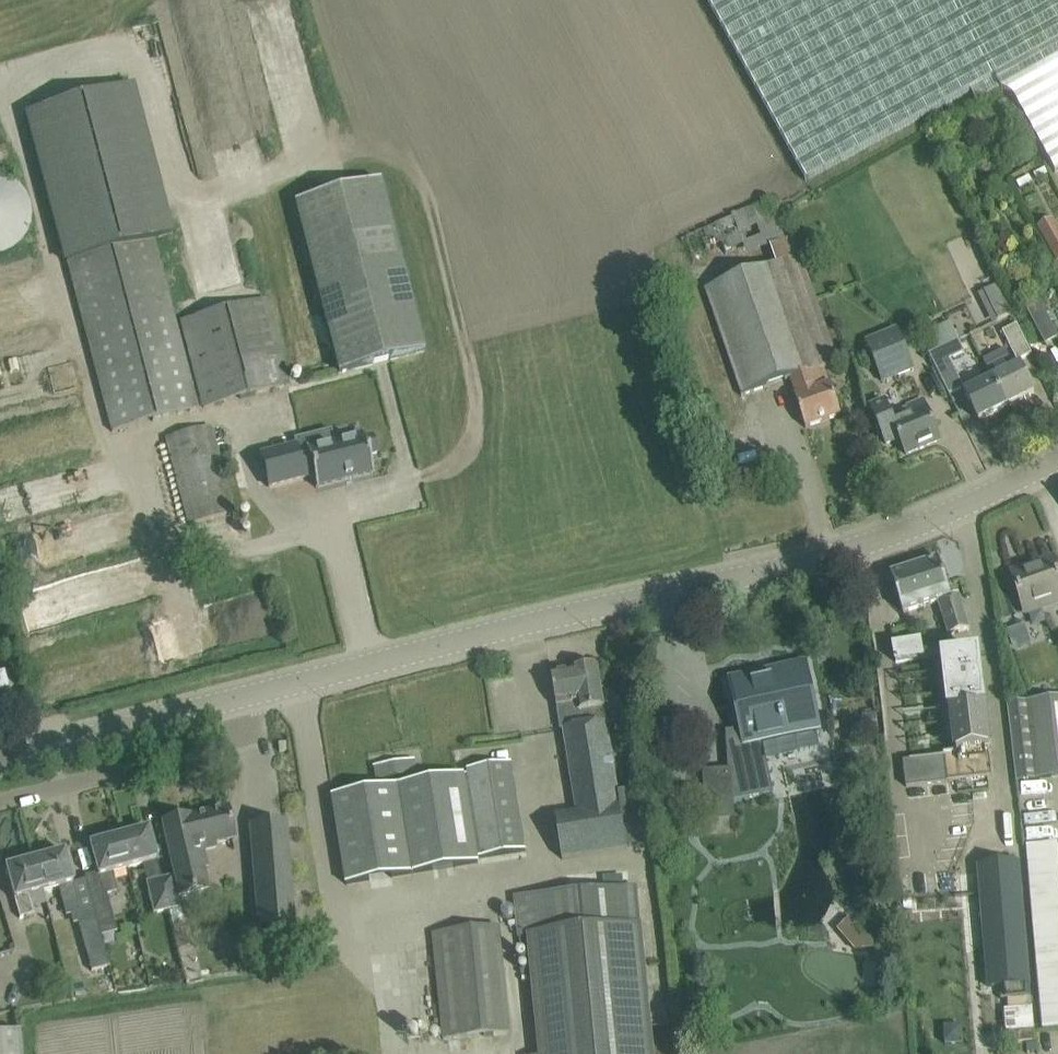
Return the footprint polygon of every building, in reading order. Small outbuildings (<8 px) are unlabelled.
[(807,182),(971,92),(977,102),(1000,90),(1014,98),(1055,173),(1057,172),(1057,0),(707,0),(807,182)] [(27,112),(66,262),(155,239),(169,235),(130,85),(27,112)] [(31,228),(32,217),(30,206),(26,197),(19,188),(11,182),(1,178),(0,178),(0,258),(2,258),(12,253),(20,247),(27,237),(31,228)] [(294,204),(338,373),(426,350),(381,181),(294,204)] [(1057,263),(1057,228),(1053,219),(1038,228),(1057,263)] [(66,262),(111,432),(199,409),(155,239),(66,262)] [(794,239),(786,242),(770,247),(777,266),(706,290),(742,397),(791,380),(797,396),(795,397),(806,428),(841,416),(830,385),(824,368),(837,364),(794,239)] [(979,295),(993,324),(1013,314),(998,286),(979,295)] [(204,408),(289,385),(267,299),(181,321),(204,408)] [(1057,340),(1057,335),(1040,300),(1026,307),(1047,346),(1057,340)] [(1032,354),(1017,325),(1014,326),(1010,317),(998,322),(1017,361),(1032,354)] [(883,380),(913,368),(898,331),(868,343),(883,380)] [(965,353),(960,341),(935,352),(930,354),(935,366),(950,394),(964,387),(950,360),(965,353)] [(1035,394),(1025,375),(1020,365),(1014,368),(1006,349),(984,360),(993,378),(991,379),(1005,409),(1035,394)] [(979,422),(1005,409),(991,379),(965,392),(979,422)] [(899,439),(906,455),(940,441),(924,401),(908,408),(912,416),(894,423),(886,403),(871,409),(886,445),(899,439)] [(210,426),(166,439),(184,504),(190,525),(233,513),(210,426)] [(296,446),(260,455),(268,487),(313,475),(316,488),(373,473),(369,455),(377,453),(373,436),(364,439),(363,435),(328,444),(306,450),(307,452),(298,454),(296,446)] [(1012,573),(1025,613),(1057,602),(1057,573),(1053,559),(1012,573)] [(970,629),(959,595),(951,598),(939,560),(891,575),(903,614),(938,603),(949,636),(970,629)] [(1012,615),(1000,619),(1002,627),(1015,623),(1012,615)] [(921,642),(893,647),(896,664),(898,663),(924,659),(924,658),(921,642)] [(910,760),(904,761),(904,762),(907,788),(912,787),(925,786),(966,781),(989,778),(993,778),(991,758),(990,751),(986,718),(985,708),(979,656),(945,659),(951,712),(956,752),(940,754),(940,757),(910,760)] [(556,817),(559,838),(563,861),(631,849),(657,845),(647,789),(621,794),(598,667),(552,675),(561,731),(563,731),(577,814),(556,817)] [(774,793),(763,742),(818,730),(805,672),(761,681),(760,675),(733,681),(744,729),(727,732),(729,771),(733,802),(774,793)] [(1029,702),(1038,778),(1050,777),(1057,776),(1057,698),(1029,702)] [(1038,778),(1029,702),(1008,704),(1017,780),(1038,778)] [(526,850),(512,764),(467,771),(468,776),(333,798),(347,886),(478,864),(477,858),(481,858),(526,850)] [(733,802),(729,771),(705,773),(709,822),(734,820),(733,802)] [(180,820),(179,820),(186,850),(189,857),(199,854),(206,853),(205,850),(216,848),(215,844),(234,839),(227,809),(187,818),(188,820),(181,822),(180,820)] [(186,850),(179,820),(161,825),(174,881),(178,897),(208,890),(203,870),(210,868),(206,853),(199,854),(189,857),(186,850)] [(134,826),(117,831),(119,837),(127,869),(142,865),(146,882),(145,882),(153,915),(180,908),(178,897),(174,881),(162,884),(156,861),(157,861),(148,829),(135,832),(134,826)] [(251,829),(258,925),(261,950),(295,947),(293,922),(286,826),(251,829)] [(86,876),(84,877),(93,909),(98,927),(114,923),(106,894),(117,891),(112,873),(127,869),(119,837),(117,831),(100,835),(102,842),(89,845),(97,876),(86,879),(86,876)] [(64,852),(34,860),(43,893),(59,889),(64,906),(78,902),(64,852)] [(43,893),(34,860),(5,868),(19,919),(34,915),(29,897),(43,893)] [(1021,866),(978,870),(988,989),(1031,985),(1021,866)] [(516,897),(521,951),(533,950),(544,1053),(534,1053),(649,1053),(648,1046),(632,888),(527,896),(516,897)] [(101,937),(93,909),(76,914),(79,924),(86,952),(104,947),(101,937)] [(433,934),(435,950),(444,1041),(511,1034),(502,927),(433,934)] [(21,1034),(0,1036),(0,1053),(23,1053),(21,1034)]
